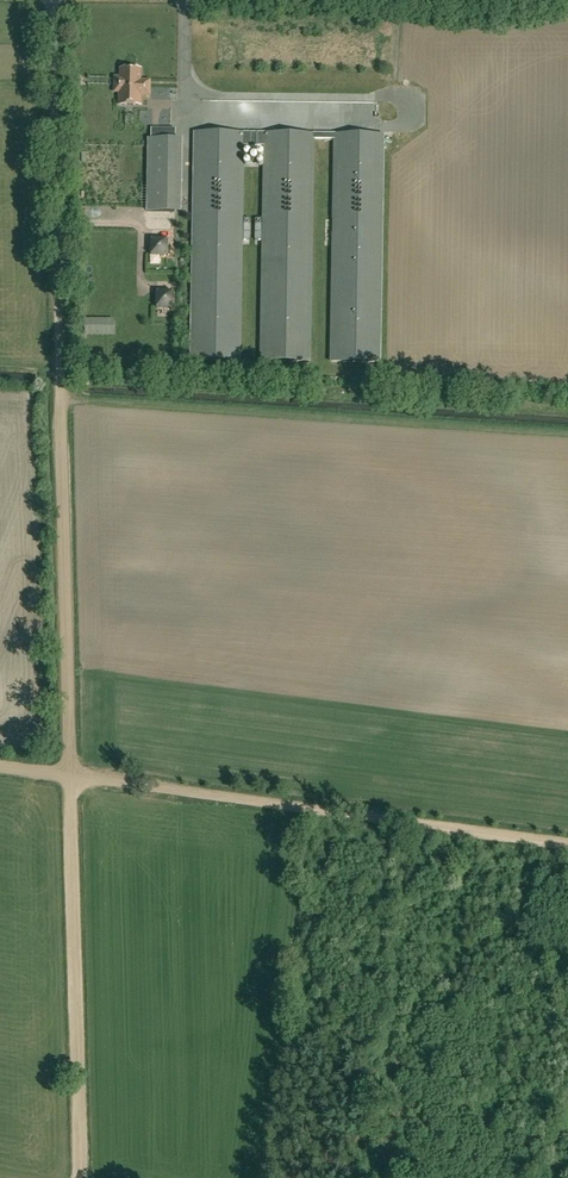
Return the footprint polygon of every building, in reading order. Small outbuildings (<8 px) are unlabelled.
[(121,78),(117,78),(117,86),(120,86),(120,92),(119,104),(119,105),(141,106),(141,105),(141,96),(142,96),(142,87),(140,87),(140,81),(140,71),(141,71),(141,70),(120,70),(120,71),(121,71),(121,78)] [(241,361),(243,146),(265,146),(262,361),(310,362),(313,139),(334,139),(331,362),(381,362),(384,135),(195,133),(192,360),(241,361)] [(176,139),(148,139),(147,212),(175,212),(176,139)] [(151,256),(167,256),(167,240),(151,240),(151,256)] [(173,293),(173,292),(157,292),(157,308),(172,308),(173,308),(173,293)]
